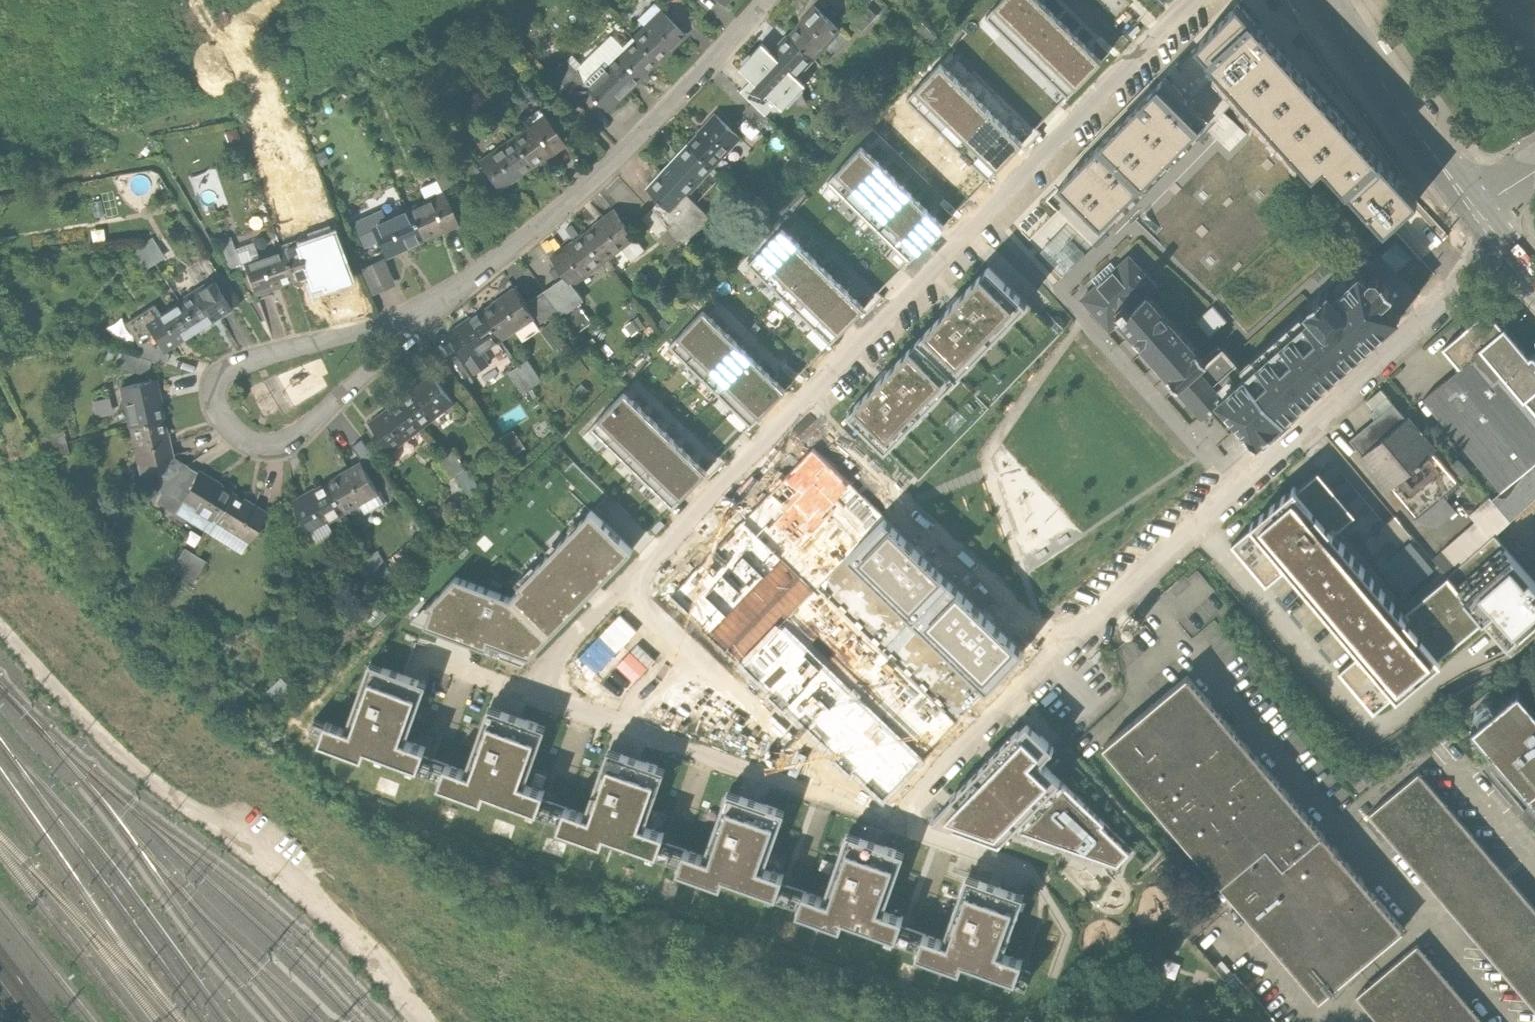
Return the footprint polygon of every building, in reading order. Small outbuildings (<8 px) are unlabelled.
[(725,9),(734,0),(716,0),(725,9)] [(845,14),(862,29),(869,21),(877,13),(866,3),(869,0),(858,0),(852,6),(845,14)] [(985,17),(1002,33),(1033,0),(1001,0),(985,17)] [(1002,33),(1018,49),(1052,13),(1038,0),(1033,0),(1002,33)] [(633,40),(655,63),(683,36),(661,13),(653,4),(637,19),(645,28),(633,40)] [(1344,188),(1384,233),(1417,202),(1377,158),(1253,23),(1237,5),(1195,48),(1210,64),(1313,176),(1324,166),(1344,188)] [(789,35),(813,57),(823,46),(839,29),(815,7),(789,35)] [(1052,13),(1018,49),(1035,64),(1069,29),(1052,13)] [(921,23),(914,30),(931,45),(937,38),(921,23)] [(1136,28),(1127,36),(1131,40),(1140,32),(1136,28)] [(839,29),(823,46),(830,52),(846,35),(839,29)] [(1069,29),(1035,64),(1051,80),(1085,45),(1069,29)] [(762,65),(785,87),(799,72),(813,57),(789,35),(762,65)] [(587,94),(604,111),(655,63),(633,40),(605,67),(591,53),(575,71),(582,88),(587,94)] [(1085,45),(1051,80),(1068,96),(1102,61),(1085,45)] [(582,88),(575,71),(565,60),(550,73),(563,88),(577,104),(587,94),(582,88)] [(957,80),(940,64),(906,99),(923,115),(957,80)] [(799,72),(785,87),(793,93),(806,79),(799,72)] [(1207,120),(1165,78),(1154,89),(1100,144),(1058,187),(1100,228),(1142,186),(1197,130),(1207,120)] [(957,80),(923,115),(939,131),(973,96),(957,80)] [(577,104),(563,88),(554,96),(568,112),(577,104)] [(761,94),(754,103),(770,118),(777,109),(761,94)] [(973,96),(939,131),(956,146),(989,111),(973,96)] [(746,111),(762,126),(770,118),(754,103),(746,111)] [(884,142),(902,158),(930,127),(912,111),(884,142)] [(989,111),(956,146),(972,162),(1006,127),(989,111)] [(688,143),(711,164),(738,135),(715,114),(688,143)] [(531,168),(563,144),(545,119),(513,142),(531,168)] [(1006,127),(972,162),(989,178),(1023,143),(1006,127)] [(513,142),(481,166),(499,191),(531,168),(513,142)] [(660,200),(670,210),(677,216),(692,231),(709,215),(685,193),(711,164),(688,143),(647,188),(660,200)] [(836,172),(828,181),(844,197),(853,188),(878,162),(861,145),(836,172)] [(440,162),(429,167),(440,188),(451,183),(440,162)] [(853,188),(844,197),(860,213),(869,203),(894,177),(878,162),(853,188)] [(869,203),(860,213),(877,228),(885,219),(911,193),(894,177),(869,203)] [(885,219),(877,228),(893,244),(902,235),(927,209),(911,193),(885,219)] [(407,211),(420,239),(456,223),(444,194),(407,211)] [(91,202),(93,217),(104,215),(102,200),(91,202)] [(681,242),(692,231),(677,216),(670,210),(660,200),(650,210),(666,226),(678,239),(681,242)] [(613,209),(582,233),(604,262),(622,247),(635,238),(613,209)] [(902,235),(893,244),(909,260),(918,250),(943,224),(927,209),(902,235)] [(666,226),(650,210),(642,217),(658,234),(659,233),(666,226)] [(376,238),(384,255),(420,239),(407,211),(384,221),(371,227),(376,238)] [(363,244),(376,238),(371,227),(384,221),(381,213),(354,225),(363,244)] [(666,226),(659,233),(671,246),(678,239),(666,226)] [(757,254),(748,263),(765,279),(774,270),(799,244),(782,227),(757,254)] [(350,280),(332,231),(281,249),(293,282),(306,277),(310,290),(321,286),(322,290),(350,280)] [(1061,232),(1040,253),(1065,277),(1085,256),(1061,232)] [(564,276),(572,287),(573,286),(604,262),(582,233),(550,258),(564,276)] [(143,243),(154,261),(163,255),(152,237),(143,243)] [(643,249),(635,238),(622,247),(630,259),(643,249)] [(231,239),(219,243),(230,270),(241,265),(231,239)] [(1411,261),(1395,242),(1379,256),(1396,275),(1411,261)] [(133,249),(144,267),(154,261),(143,243),(133,249)] [(774,270),(765,279),(781,294),(790,286),(815,259),(799,244),(774,270)] [(281,249),(243,263),(255,296),(293,282),(281,249)] [(1312,316),(1245,375),(1222,349),(1206,363),(1148,298),(1157,288),(1128,257),(1115,269),(1110,264),(1091,281),(1097,286),(1081,301),(1108,332),(1118,323),(1149,358),(1202,417),(1219,402),(1246,432),(1256,444),(1296,409),(1298,411),(1299,410),(1298,407),(1308,398),(1310,400),(1311,399),(1309,397),(1320,387),(1322,390),(1323,388),(1321,386),(1332,377),(1334,379),(1335,378),(1333,375),(1344,366),(1346,368),(1347,367),(1345,365),(1356,355),(1358,357),(1360,355),(1358,353),(1366,346),(1368,348),(1369,347),(1367,345),(1376,337),(1378,339),(1390,329),(1388,326),(1396,319),(1398,321),(1399,320),(1397,318),(1398,317),(1384,302),(1393,293),(1383,281),(1379,284),(1379,282),(1376,279),(1372,278),(1371,278),(1368,281),(1367,283),(1359,274),(1342,289),(1336,283),(1324,294),(1322,292),(1310,303),(1312,304),(1308,308),(1307,310),(1312,316)] [(790,286),(781,294),(798,310),(806,301),(831,275),(815,259),(790,286)] [(391,283),(381,261),(360,270),(371,292),(391,283)] [(925,333),(918,340),(957,377),(1027,304),(989,266),(981,274),(925,333)] [(1367,266),(1359,274),(1367,283),(1368,281),(1371,278),(1372,278),(1372,272),(1367,266)] [(806,301),(798,310),(814,326),(823,317),(848,291),(831,275),(806,301)] [(564,276),(544,291),(558,310),(562,315),(578,304),(583,299),(573,286),(572,287),(564,276)] [(180,303),(197,329),(229,309),(212,282),(180,303)] [(514,286),(481,309),(500,338),(514,328),(523,341),(542,328),(539,323),(525,303),(514,286)] [(558,310),(544,291),(525,303),(539,323),(558,310)] [(823,317),(814,326),(831,342),(839,333),(864,307),(848,291),(823,317)] [(159,346),(165,353),(164,350),(197,329),(180,303),(159,317),(153,307),(128,323),(143,347),(152,350),(159,346)] [(562,315),(562,316),(576,334),(576,333),(592,322),(578,304),(562,315)] [(1213,307),(1194,324),(1208,339),(1226,322),(1213,307)] [(481,309),(447,332),(475,373),(489,363),(481,352),(501,339),(500,338),(481,309)] [(678,336),(669,345),(686,361),(695,352),(720,326),(703,309),(678,336)] [(1534,464),(1534,358),(1534,357),(1531,357),(1530,358),(1504,328),(1503,329),(1491,315),(1483,314),(1462,332),(1463,333),(1443,350),(1459,369),(1422,400),(1501,493),(1534,464)] [(125,318),(110,325),(119,345),(134,338),(125,318)] [(552,322),(541,330),(554,348),(564,341),(552,322)] [(695,352),(686,361),(702,377),(711,368),(736,341),(720,326),(695,352)] [(854,406),(847,413),(886,451),(957,377),(918,340),(911,347),(854,406)] [(711,368),(702,377),(719,392),(727,383),(753,357),(736,341),(711,368)] [(143,347),(144,348),(141,358),(150,361),(165,366),(169,355),(165,354),(165,353),(159,346),(152,350),(143,347)] [(141,358),(124,353),(120,365),(146,373),(150,361),(141,358)] [(469,373),(457,355),(448,361),(460,380),(469,373)] [(727,383),(719,392),(735,408),(744,399),(769,373),(753,357),(727,383)] [(519,365),(532,385),(542,378),(529,359),(519,365)] [(523,391),(532,385),(519,365),(510,372),(523,391)] [(744,399),(735,408),(752,424),(761,415),(786,389),(769,373),(744,399)] [(432,375),(402,399),(421,425),(452,400),(432,375)] [(156,380),(123,388),(131,427),(162,419),(159,406),(161,405),(156,380)] [(583,381),(574,390),(580,396),(589,387),(583,381)] [(1369,416),(1373,421),(1392,404),(1381,391),(1366,403),(1374,412),(1369,416)] [(599,418),(590,427),(607,443),(616,434),(641,408),(624,392),(599,418)] [(402,399),(370,425),(390,450),(421,425),(402,399)] [(1373,421),(1348,442),(1361,457),(1360,458),(1388,490),(1389,489),(1415,520),(1439,499),(1459,482),(1450,472),(1433,452),(1434,451),(1406,419),(1405,420),(1392,404),(1373,421)] [(616,434),(607,443),(623,459),(632,450),(657,424),(641,408),(616,434)] [(162,419),(131,427),(139,465),(137,466),(141,481),(144,481),(155,473),(153,463),(173,458),(167,433),(165,433),(162,419)] [(632,450),(623,459),(640,474),(648,465),(674,439),(657,424),(632,450)] [(39,438),(42,447),(65,442),(62,432),(39,438)] [(361,438),(352,445),(366,464),(375,457),(361,438)] [(648,465),(640,474),(656,490),(665,481),(690,455),(674,439),(648,465)] [(65,442),(42,447),(44,457),(67,452),(65,442)] [(852,487),(810,446),(672,595),(710,633),(852,487)] [(453,447),(443,455),(455,472),(470,493),(481,486),(453,447)] [(443,455),(434,461),(446,478),(455,472),(443,455)] [(665,481),(656,490),(673,506),(682,497),(707,471),(690,455),(665,481)] [(159,485),(186,467),(173,458),(153,463),(155,473),(158,482),(159,485)] [(327,483),(343,511),(377,492),(362,463),(327,483)] [(1460,463),(1450,472),(1459,482),(1469,474),(1460,463)] [(1492,500),(1510,522),(1534,500),(1534,464),(1501,493),(1492,500)] [(180,502),(197,473),(186,467),(159,485),(157,487),(161,493),(156,501),(175,513),(181,503),(180,502)] [(214,523),(233,492),(199,471),(197,473),(180,502),(181,503),(175,513),(208,534),(214,523)] [(1354,516),(1318,472),(1296,491),(1294,488),(1250,525),(1252,527),(1231,546),(1266,587),(1285,566),(1362,657),(1358,660),(1356,657),(1338,673),(1373,714),(1395,696),(1397,699),(1441,662),(1439,659),(1483,622),(1457,591),(1458,590),(1447,577),(1405,612),(1408,616),(1404,619),(1330,531),(1333,528),(1336,531),(1354,516)] [(327,483),(292,503),(308,531),(343,511),(327,483)] [(233,492),(214,523),(247,544),(267,513),(233,492)] [(1433,561),(1447,577),(1493,536),(1494,536),(1510,522),(1492,500),(1489,498),(1468,516),(1474,524),(1442,553),(1433,561)] [(1439,499),(1415,520),(1419,525),(1434,528),(1451,513),(1439,499)] [(1511,652),(1534,632),(1534,500),(1510,522),(1494,536),(1493,536),(1447,577),(1458,590),(1457,591),(1483,622),(1483,621),(1511,652)] [(511,596),(551,635),(632,549),(591,509),(518,585),(520,587),(511,596)] [(659,521),(651,530),(656,534),(664,525),(659,521)] [(1021,653),(884,521),(820,587),(957,719),(1021,653)] [(182,577),(193,557),(182,550),(170,570),(182,577)] [(379,550),(369,556),(380,575),(389,569),(379,550)] [(370,580),(380,575),(369,556),(359,561),(370,580)] [(203,563),(193,557),(182,577),(191,583),(203,563)] [(551,635),(511,596),(455,577),(426,606),(430,608),(423,625),(487,648),(490,641),(530,656),(551,635)] [(375,601),(363,615),(374,625),(386,612),(375,601)] [(920,759),(782,625),(743,664),(881,798),(920,759)] [(594,674),(614,652),(595,634),(574,656),(594,674)] [(1099,652),(1090,661),(1094,665),(1103,656),(1099,652)] [(426,684),(368,664),(344,730),(325,723),(318,744),(362,760),(365,751),(417,770),(424,750),(405,743),(426,684)] [(1351,975),(1403,931),(1187,676),(1103,747),(1319,1002),(1351,975)] [(292,688),(281,677),(268,691),(279,702),(292,688)] [(1471,729),(1534,805),(1534,708),(1519,689),(1494,709),(1480,721),(1471,729)] [(1494,709),(1487,701),(1473,712),(1480,721),(1494,709)] [(545,727),(488,706),(464,773),(444,766),(437,786),(481,802),(484,794),(537,812),(544,792),(525,785),(545,727)] [(1053,749),(1027,723),(1019,731),(1017,729),(951,798),(953,800),(933,820),(999,844),(1013,830),(1116,866),(1132,850),(1040,762),(1053,749)] [(665,770),(607,749),(583,816),(564,809),(557,829),(601,845),(604,836),(656,855),(664,835),(644,828),(665,770)] [(1368,815),(1534,1013),(1534,910),(1419,773),(1368,815)] [(784,812),(726,792),(703,858),(683,851),(676,872),(720,888),(723,879),(776,897),(783,877),(763,870),(784,812)] [(828,823),(830,811),(811,808),(809,819),(828,823)] [(822,901),(802,894),(795,914),(839,930),(843,921),(895,940),(902,920),(882,913),(903,855),(846,834),(822,901)] [(942,943),(922,936),(915,957),(959,972),(962,964),(1015,983),(1022,963),(1002,956),(1023,897),(965,877),(942,943)] [(1417,947),(1355,998),(1375,1021),(1480,1021),(1417,947)]
